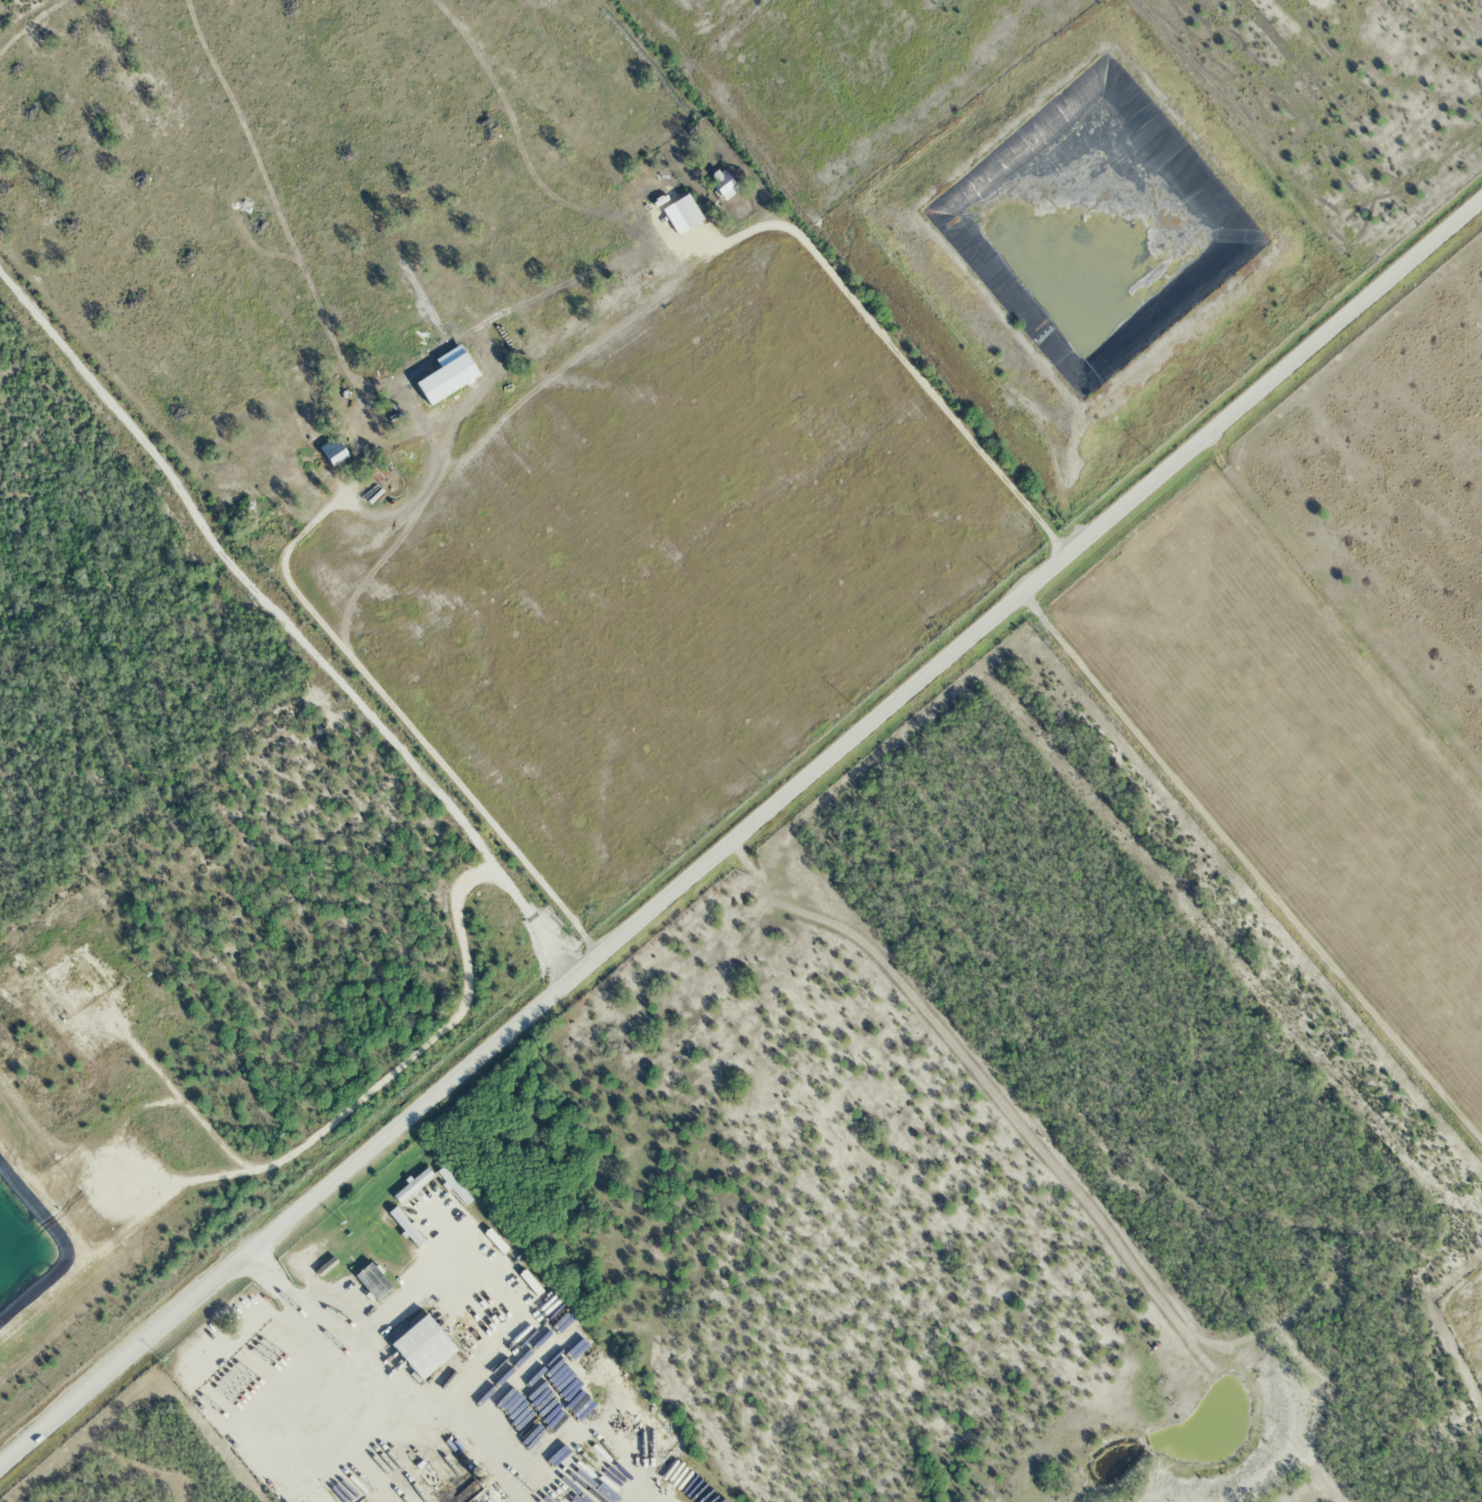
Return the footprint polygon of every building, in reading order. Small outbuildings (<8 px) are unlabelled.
[(732,183),(734,182),(725,168),(706,179),(721,202),(737,191),(732,183)] [(669,204),(684,230),(700,221),(685,195),(669,204)] [(346,458),(331,437),(315,448),(330,469),(346,458)] [(377,482),(386,471),(365,455),(357,466),(377,482)]
